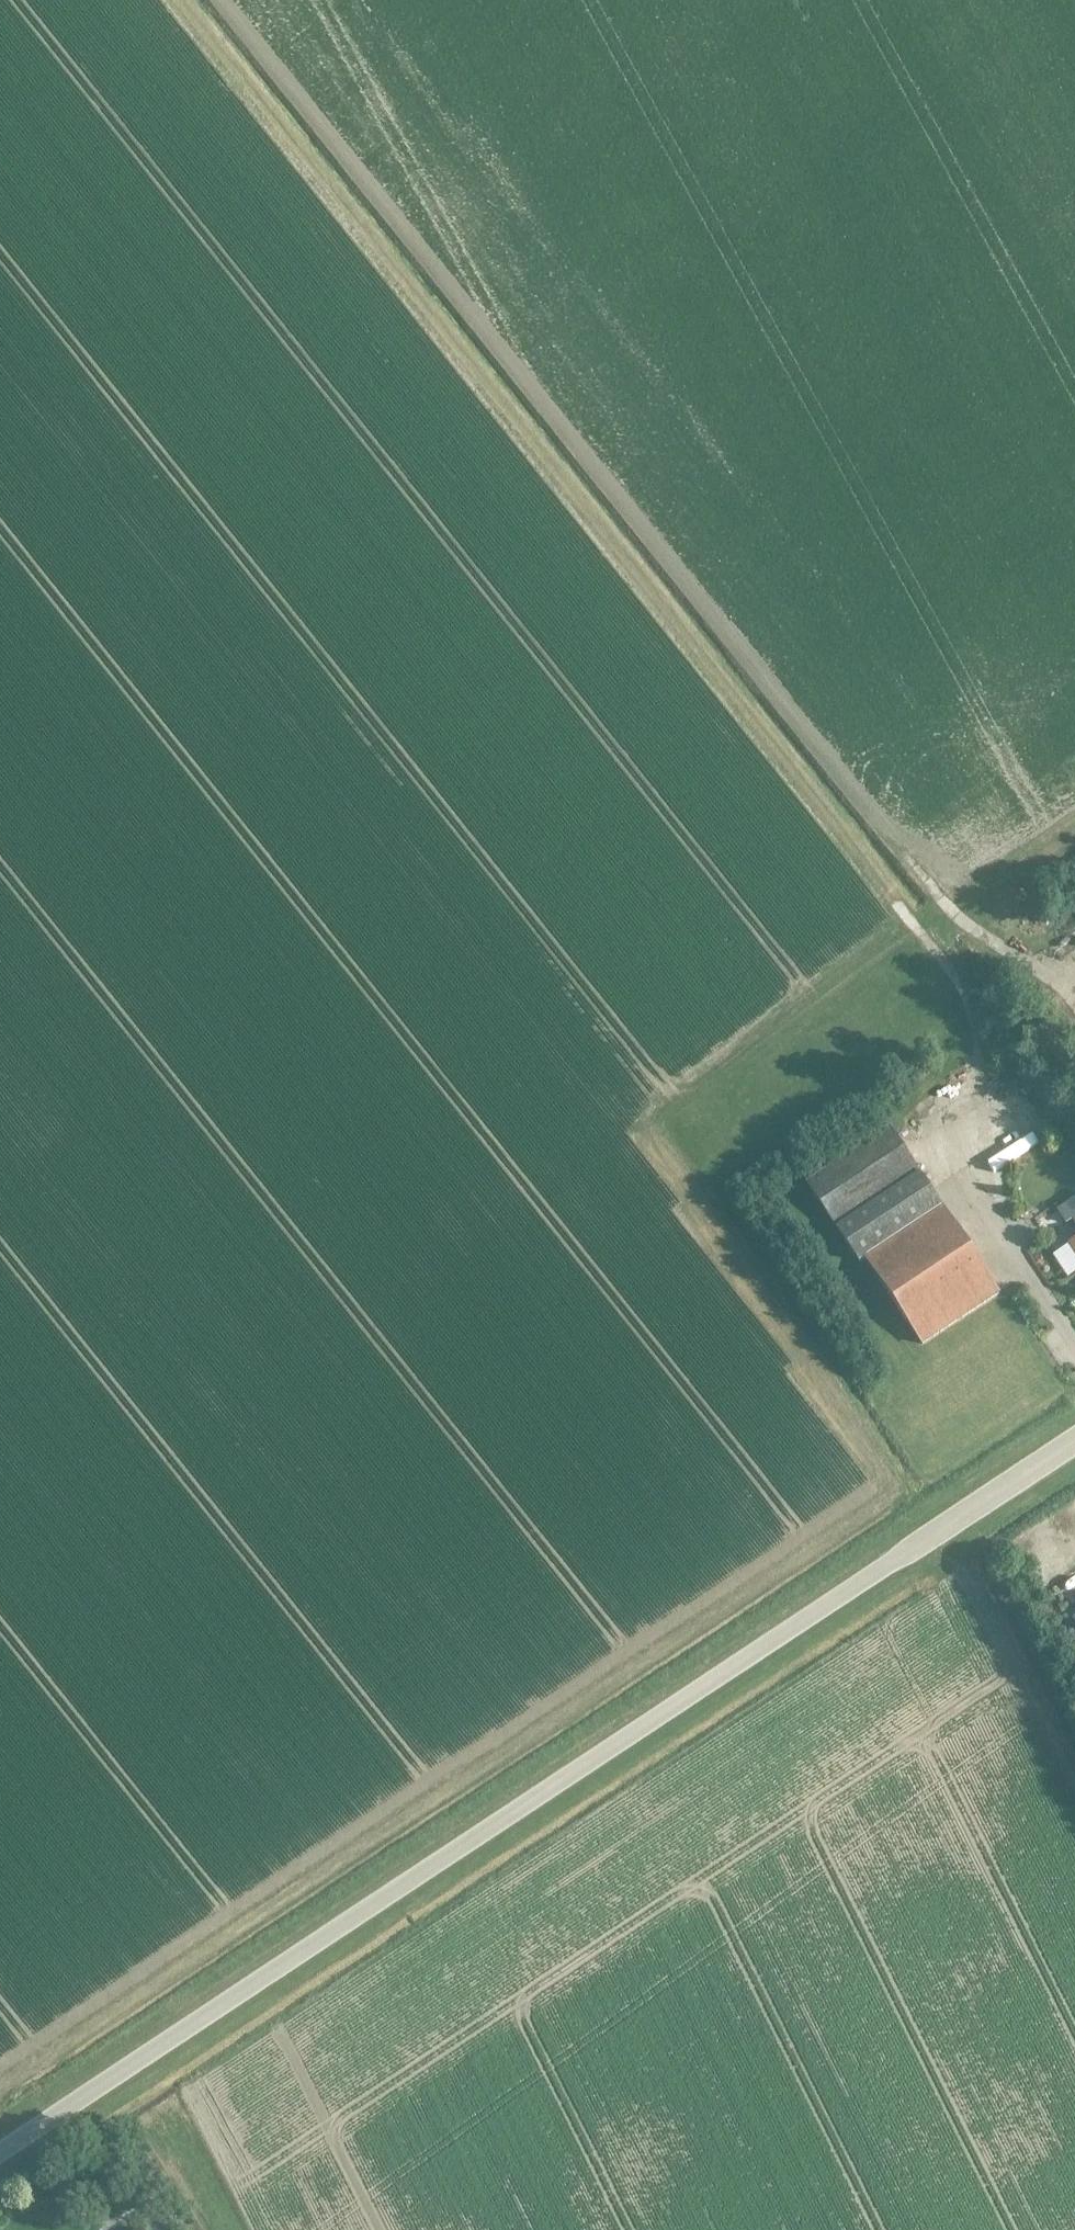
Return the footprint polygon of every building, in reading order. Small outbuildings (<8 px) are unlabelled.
[(1012,1093),(991,1107),(1001,1122),(1022,1109),(1012,1093)] [(807,1184),(836,1228),(919,1175),(889,1129),(807,1184)] [(859,1262),(865,1258),(942,1209),(919,1175),(836,1228),(859,1262)] [(1058,1212),(1066,1224),(1072,1220),(1074,1224),(1074,1200),(1058,1212)] [(942,1209),(865,1258),(922,1345),(998,1294),(942,1209)] [(1056,1592),(1055,1612),(1070,1612),(1071,1593),(1056,1592)]
